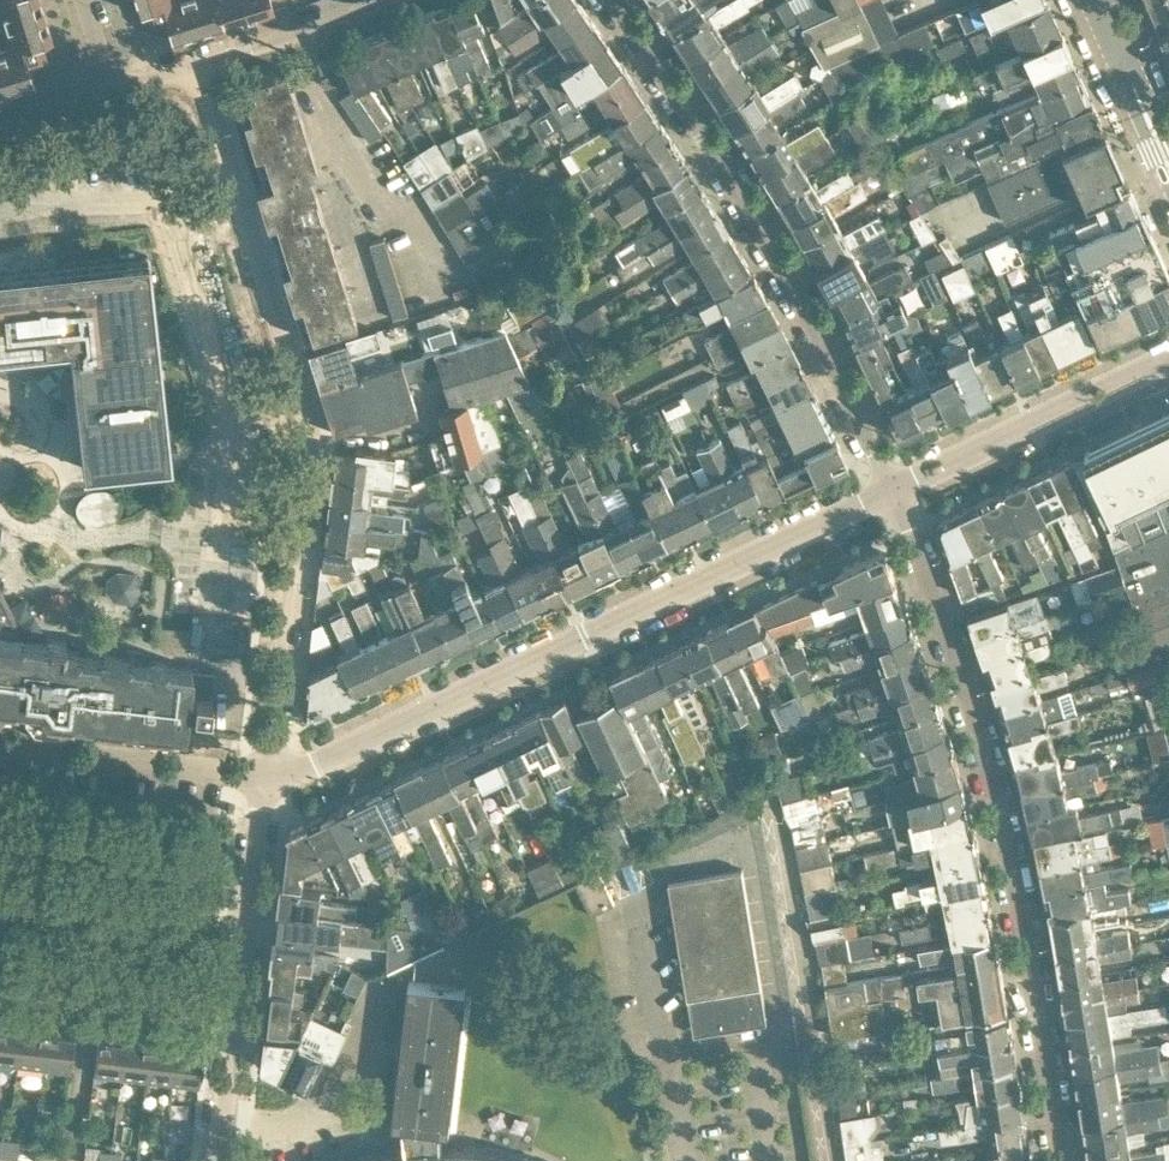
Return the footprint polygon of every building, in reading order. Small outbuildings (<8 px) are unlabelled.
[(42,7),(40,0),(0,0),(0,17),(1,19),(42,7)] [(149,28),(171,0),(129,0),(132,10),(143,7),(149,28)] [(149,28),(167,22),(173,41),(198,34),(188,0),(171,0),(149,28)] [(198,34),(224,26),(216,0),(188,0),(198,34)] [(249,18),(244,0),(216,0),(224,26),(249,18)] [(249,18),(274,10),(273,5),(290,0),(244,0),(249,18)] [(447,2),(463,39),(474,63),(476,70),(484,67),(485,71),(491,68),(475,31),(484,28),(472,0),(451,0),(447,2)] [(488,20),(513,9),(512,6),(521,0),(479,0),(488,20)] [(495,45),(499,55),(513,47),(515,49),(550,28),(555,36),(557,39),(590,19),(588,16),(577,0),(567,0),(508,37),(495,45)] [(531,7),(500,25),(508,37),(567,0),(527,0),(531,7)] [(658,15),(680,0),(647,0),(658,15)] [(658,15),(669,32),(717,3),(715,0),(680,0),(658,15)] [(669,32),(670,33),(686,57),(723,32),(717,23),(749,6),(747,3),(753,0),(723,0),(717,3),(669,32)] [(774,5),(786,24),(796,17),(792,11),(785,0),(782,0),(774,5)] [(813,1),(822,16),(839,9),(835,0),(813,0),(813,1)] [(839,9),(858,1),(858,0),(835,0),(839,9)] [(1030,0),(973,0),(954,8),(964,29),(1030,0)] [(985,63),(1060,31),(1046,0),(1043,0),(971,32),(985,63)] [(1162,25),(1168,22),(1168,0),(1151,0),(1162,25)] [(813,1),(792,11),(796,17),(801,25),(822,16),(813,1)] [(801,25),(821,56),(826,64),(877,42),(858,1),(839,9),(822,16),(801,25)] [(447,2),(427,10),(458,81),(469,77),(465,67),(474,63),(463,39),(447,2)] [(42,7),(1,19),(9,47),(22,43),(47,59),(40,38),(51,35),(42,7)] [(458,81),(427,10),(402,21),(419,58),(421,57),(430,53),(446,87),(458,81)] [(796,17),(786,24),(791,32),(801,25),(796,17)] [(563,47),(518,75),(526,88),(537,81),(604,39),(590,19),(557,39),(563,47)] [(927,20),(877,42),(826,64),(828,68),(834,77),(839,85),(936,42),(927,20)] [(419,58),(402,21),(379,31),(411,102),(424,97),(408,63),(417,59),(419,58)] [(686,57),(701,79),(770,34),(762,22),(730,43),(723,32),(686,57)] [(379,31),(358,40),(375,78),(383,74),(399,108),(411,102),(379,31)] [(975,77),(931,97),(937,111),(995,85),(1069,52),(1060,31),(985,63),(971,69),(975,77)] [(778,47),(770,34),(701,79),(715,101),(717,104),(754,80),(752,76),(747,68),(778,47)] [(937,47),(943,60),(966,50),(960,36),(938,46),(937,47)] [(619,60),(604,39),(537,81),(551,102),(619,60)] [(365,81),(375,78),(358,40),(336,50),(353,87),(367,108),(378,126),(390,118),(365,81)] [(9,92),(35,84),(29,65),(47,59),(22,43),(9,47),(0,50),(0,60),(9,92)] [(1069,52),(995,85),(1002,101),(1037,85),(1039,91),(1079,73),(1069,52)] [(811,72),(813,77),(828,68),(826,64),(821,56),(813,61),(811,72)] [(319,62),(322,71),(334,67),(331,58),(319,62)] [(9,92),(0,60),(0,95),(9,92)] [(561,122),(631,78),(621,63),(619,60),(551,102),(535,112),(528,116),(539,135),(561,122)] [(285,66),(232,83),(248,133),(301,117),(285,66)] [(828,68),(818,74),(823,83),(834,77),(828,68)] [(343,79),(340,69),(322,75),(325,85),(343,79)] [(717,104),(732,127),(797,87),(803,83),(795,70),(762,92),(754,80),(717,104)] [(1039,91),(899,153),(908,173),(912,171),(925,166),(1088,93),(1079,73),(1039,91)] [(631,78),(561,122),(568,133),(606,110),(611,118),(644,98),(631,78)] [(339,96),(354,118),(367,108),(353,87),(339,96)] [(806,102),(797,87),(732,127),(746,149),(747,151),(781,131),(780,129),(775,121),(806,102)] [(1088,93),(973,144),(988,179),(1103,128),(1088,93)] [(613,122),(560,155),(572,173),(576,171),(657,118),(646,101),(644,98),(611,118),(613,122)] [(425,100),(416,105),(421,115),(430,111),(425,100)] [(527,100),(518,105),(519,107),(523,119),(528,116),(535,112),(527,100)] [(847,122),(858,115),(850,102),(839,108),(847,122)] [(382,131),(378,126),(367,108),(354,118),(369,140),(382,131)] [(858,115),(873,139),(885,134),(869,108),(858,115)] [(508,112),(497,117),(503,132),(513,125),(508,112)] [(873,139),(858,115),(847,122),(861,146),(873,139)] [(301,117),(248,133),(264,183),(256,186),(256,188),(261,202),(271,236),(325,219),(314,186),(309,172),(309,171),(317,168),(301,117)] [(657,118),(576,171),(588,188),(637,157),(640,162),(672,141),(671,139),(657,118)] [(489,120),(478,125),(486,143),(496,136),(489,120)] [(476,121),(455,131),(468,154),(486,143),(478,125),(476,121)] [(748,153),(761,175),(826,135),(818,122),(787,141),(782,133),(781,131),(747,151),(748,153)] [(1004,221),(1077,188),(1084,203),(1128,183),(1103,128),(988,179),(986,180),(1004,221)] [(833,148),(826,135),(761,175),(775,197),(809,176),(808,174),(803,166),(833,148)] [(775,197),(789,220),(856,180),(856,179),(878,166),(887,161),(873,139),(861,146),(868,159),(847,171),(846,169),(816,187),(810,178),(809,176),(775,197)] [(646,171),(590,205),(597,218),(686,163),(673,143),(672,141),(640,162),(646,171)] [(441,147),(424,158),(434,176),(448,167),(453,164),(441,147)] [(419,185),(434,176),(419,150),(403,161),(419,185)] [(902,186),(887,161),(878,166),(893,191),(902,186)] [(686,163),(597,218),(605,231),(660,198),(664,205),(699,184),(690,168),(686,163)] [(925,166),(912,171),(917,184),(930,178),(925,166)] [(434,176),(419,185),(432,205),(461,187),(448,167),(434,176)] [(908,173),(898,178),(908,194),(920,189),(917,184),(912,171),(908,173)] [(461,187),(432,205),(445,227),(496,193),(487,180),(465,194),(461,187)] [(864,194),(856,180),(789,220),(802,243),(838,221),(837,219),(833,212),(864,194)] [(933,183),(924,187),(932,204),(940,200),(933,183)] [(671,216),(614,250),(622,264),(714,207),(701,187),(699,184),(664,205),(666,208),(671,216)] [(920,189),(908,194),(918,210),(932,204),(924,187),(920,189)] [(1050,231),(1055,242),(1075,233),(1076,235),(1138,208),(1129,187),(1069,213),(1073,221),(1050,231)] [(496,193),(445,227),(457,247),(501,219),(509,214),(496,193)] [(911,199),(905,203),(910,213),(917,209),(911,199)] [(690,249),(726,227),(714,207),(618,266),(625,277),(654,259),(685,241),(690,249)] [(1065,267),(1149,230),(1138,208),(1076,235),(1075,233),(1055,242),(1056,244),(1037,252),(1045,269),(1063,261),(1065,267)] [(802,243),(814,266),(883,228),(876,215),(845,232),(839,223),(838,221),(802,243)] [(325,219),(271,236),(287,286),(341,270),(325,219)] [(501,219),(457,247),(470,269),(501,250),(497,242),(510,234),(501,219)] [(927,224),(914,230),(920,241),(929,236),(933,234),(927,224)] [(695,258),(662,277),(669,288),(738,248),(726,227),(690,249),(695,258)] [(883,228),(814,266),(827,290),(864,269),(859,259),(870,253),(873,260),(894,249),(883,228)] [(1065,267),(1063,268),(1074,290),(1089,283),(1158,253),(1149,230),(1065,267)] [(944,232),(936,238),(943,249),(950,260),(959,257),(944,232)] [(1010,233),(983,245),(995,270),(1021,258),(1010,233)] [(369,241),(377,267),(392,262),(384,237),(369,241)] [(738,248),(669,288),(675,299),(692,290),(696,297),(750,268),(738,248)] [(939,251),(926,257),(931,269),(932,268),(950,260),(943,249),(939,251)] [(470,269),(483,289),(505,275),(498,263),(506,258),(501,250),(470,269)] [(972,251),(959,257),(962,262),(963,261),(965,265),(969,274),(981,269),(972,251)] [(1089,283),(1074,290),(1083,309),(1132,288),(1132,290),(1168,274),(1158,253),(1089,283)] [(0,271),(0,348),(69,341),(83,467),(170,458),(148,255),(0,271)] [(941,271),(940,272),(945,285),(946,284),(969,274),(965,265),(963,261),(962,262),(941,271)] [(377,267),(385,292),(399,288),(392,262),(377,267)] [(827,290),(839,313),(886,290),(911,279),(902,263),(870,280),(864,269),(827,290)] [(341,270),(287,286),(303,337),(356,320),(341,270)] [(753,272),(681,310),(688,322),(723,303),(728,314),(764,295),(753,273),(753,272)] [(1168,274),(1132,290),(1132,288),(1083,309),(1097,340),(1144,318),(1168,306),(1168,276),(1168,274)] [(1052,279),(1042,283),(1058,317),(1074,351),(1093,342),(1077,308),(1068,312),(1056,287),(1052,279)] [(939,282),(925,289),(932,303),(946,296),(939,282)] [(1034,287),(1024,291),(1055,359),(1074,351),(1058,317),(1050,321),(1034,287)] [(393,317),(407,313),(399,288),(385,292),(393,317)] [(886,290),(839,313),(853,342),(899,318),(906,315),(899,302),(893,304),(886,290)] [(1029,329),(1022,333),(1038,368),(1055,359),(1024,291),(1013,296),(1029,329)] [(734,325),(704,340),(711,354),(778,320),(764,295),(728,314),(734,325)] [(488,296),(474,299),(479,321),(477,324),(481,336),(500,330),(493,318),(488,296)] [(565,299),(550,308),(559,328),(568,322),(574,319),(565,299)] [(947,301),(931,309),(937,321),(952,314),(947,301)] [(507,304),(495,311),(508,334),(520,326),(517,320),(507,304)] [(550,308),(525,323),(528,329),(533,340),(550,332),(559,328),(550,308)] [(999,343),(1015,379),(1038,368),(1022,333),(1010,308),(998,314),(1009,338),(999,343)] [(914,311),(906,315),(899,318),(905,331),(920,325),(914,311)] [(976,318),(963,325),(976,353),(974,355),(991,390),(993,389),(1015,379),(999,343),(992,327),(982,332),(976,318)] [(571,328),(578,341),(594,332),(587,320),(571,328)] [(778,320),(711,354),(716,364),(747,350),(752,360),(754,359),(790,342),(778,320)] [(449,321),(425,328),(430,344),(430,346),(436,344),(438,350),(456,344),(449,321)] [(376,328),(307,349),(319,387),(355,376),(348,354),(381,344),(376,328)] [(528,329),(505,339),(514,358),(537,347),(533,340),(528,329)] [(355,376),(319,387),(333,432),(364,422),(366,428),(417,412),(407,380),(427,374),(425,365),(437,361),(451,405),(467,401),(480,396),(501,390),(526,382),(516,362),(505,339),(502,335),(500,330),(481,336),(456,344),(438,350),(355,376)] [(959,362),(950,367),(967,402),(991,390),(974,355),(972,355),(960,330),(947,336),(959,362)] [(586,356),(602,347),(594,332),(578,341),(586,356)] [(878,334),(855,345),(897,435),(919,424),(902,388),(878,334)] [(566,342),(560,345),(565,356),(572,352),(566,342)] [(735,395),(800,364),(790,342),(754,359),(758,368),(729,382),(735,395)] [(911,343),(897,350),(913,383),(902,388),(919,424),(944,413),(915,351),(911,343)] [(944,413),(967,402),(950,367),(944,353),(935,358),(928,345),(915,351),(944,413)] [(595,356),(578,365),(584,378),(601,370),(595,356)] [(774,403),(810,385),(800,364),(735,395),(741,407),(769,393),(774,403)] [(614,368),(586,383),(600,410),(617,402),(610,387),(621,381),(615,369),(614,368)] [(714,374),(702,380),(707,389),(718,384),(714,374)] [(707,389),(702,380),(701,379),(678,390),(681,395),(684,401),(707,389)] [(526,382),(501,390),(509,407),(515,419),(538,408),(526,382)] [(767,422),(755,428),(758,435),(761,440),(823,411),(812,389),(810,385),(774,403),(776,407),(780,416),(767,422)] [(501,390),(480,396),(487,415),(509,407),(501,390)] [(684,401),(681,395),(661,405),(667,418),(688,408),(684,401)] [(451,405),(439,409),(446,434),(455,462),(476,451),(480,449),(498,441),(487,415),(480,396),(467,401),(451,405)] [(624,416),(617,402),(600,410),(607,425),(624,416)] [(657,407),(643,414),(649,426),(663,419),(657,407)] [(823,411),(761,440),(772,463),(783,458),(778,447),(792,441),(797,451),(834,434),(823,411)] [(1116,552),(1168,524),(1168,411),(1075,456),(1094,496),(1101,514),(1113,544),(1116,552)] [(738,421),(726,427),(743,463),(761,500),(784,489),(772,463),(761,440),(758,435),(747,440),(738,421)] [(610,431),(597,437),(618,482),(607,488),(641,556),(666,545),(639,489),(610,431)] [(809,477),(846,459),(834,434),(797,451),(809,477)] [(718,440),(706,445),(738,510),(761,500),(743,463),(732,468),(718,440)] [(508,461),(498,441),(476,451),(486,472),(508,461)] [(710,524),(716,521),(738,510),(706,445),(695,450),(709,479),(699,484),(695,486),(687,468),(684,470),(710,524)] [(334,451),(331,473),(331,475),(408,484),(409,470),(393,468),(395,452),(391,451),(355,447),(354,453),(334,451)] [(772,463),(784,489),(809,477),(797,451),(783,458),(772,463)] [(577,452),(563,459),(567,466),(617,568),(641,556),(607,488),(597,492),(577,452)] [(1075,456),(1053,467),(1087,539),(1098,534),(1084,500),(1094,496),(1075,456)] [(639,489),(666,545),(688,534),(656,468),(651,458),(639,463),(644,474),(649,484),(639,489)] [(668,462),(656,468),(688,534),(710,524),(684,470),(674,475),(668,462)] [(575,543),(593,579),(597,578),(617,568),(567,466),(566,467),(560,478),(562,481),(558,483),(584,538),(575,543)] [(1034,476),(1030,478),(1048,517),(1059,512),(1081,557),(1093,551),(1087,539),(1053,467),(1043,472),(1034,476)] [(331,475),(329,494),(368,500),(384,502),(386,494),(406,496),(408,484),(331,475)] [(469,480),(459,484),(472,511),(475,516),(487,510),(472,478),(469,480)] [(1036,523),(1048,517),(1030,478),(1006,489),(1004,490),(1039,560),(1041,566),(1049,581),(1059,577),(1049,556),(1051,555),(1036,523)] [(536,520),(526,499),(520,486),(509,491),(525,525),(536,520)] [(980,502),(999,540),(1011,534),(1027,565),(1039,560),(1004,490),(997,493),(998,493),(980,502)] [(82,494),(83,508),(114,505),(113,491),(82,494)] [(571,590),(593,579),(575,543),(568,546),(542,491),(526,499),(536,520),(571,590)] [(329,494),(326,517),(402,528),(413,529),(410,518),(403,517),(403,516),(367,511),(368,500),(329,494)] [(964,509),(957,512),(976,551),(991,582),(999,598),(1007,596),(1000,580),(1004,578),(989,545),(999,540),(980,502),(964,509)] [(505,536),(491,508),(487,510),(475,516),(479,525),(481,529),(488,544),(505,536)] [(479,525),(475,516),(472,511),(457,518),(464,532),(479,525)] [(992,584),(991,582),(977,588),(964,556),(976,551),(957,512),(952,515),(942,520),(941,520),(938,527),(939,527),(968,610),(999,598),(992,584)] [(363,552),(365,536),(400,540),(402,528),(326,517),(323,541),(324,541),(323,547),(322,546),(322,547),(351,551),(363,552)] [(525,525),(523,526),(539,559),(532,563),(527,565),(545,602),(571,590),(536,520),(525,525)] [(1116,552),(1119,561),(1129,591),(1136,611),(1168,600),(1168,524),(1116,552)] [(418,559),(440,562),(437,554),(426,531),(422,531),(418,559)] [(505,536),(488,544),(490,548),(522,613),(545,602),(527,565),(520,569),(505,536)] [(354,568),(350,560),(351,551),(322,547),(320,563),(354,568)] [(850,563),(863,590),(897,580),(885,547),(850,563)] [(450,548),(437,554),(440,562),(477,635),(497,625),(479,586),(470,591),(450,548)] [(490,548),(479,554),(492,580),(479,586),(497,625),(522,613),(490,548)] [(378,559),(375,554),(363,552),(351,551),(350,560),(354,568),(356,571),(378,559)] [(1078,558),(1083,569),(1099,563),(1093,551),(1078,558)] [(434,609),(452,646),(477,635),(440,562),(418,559),(414,559),(410,560),(418,577),(427,573),(442,605),(434,609)] [(1119,561),(1085,574),(1095,600),(1095,602),(1129,591),(1119,561)] [(358,575),(356,571),(354,568),(320,563),(318,576),(325,577),(331,588),(358,575)] [(830,601),(863,590),(850,563),(819,578),(830,601)] [(1041,566),(1030,572),(1032,577),(1036,585),(1049,581),(1041,566)] [(117,570),(108,578),(106,589),(114,599),(131,601),(141,593),(142,582),(134,572),(117,570)] [(396,571),(388,574),(395,588),(429,657),(452,646),(434,609),(426,613),(409,578),(407,579),(405,574),(396,571)] [(318,576),(316,599),(332,591),(331,588),(325,577),(318,576)] [(830,601),(819,578),(756,608),(763,623),(768,621),(770,624),(809,610),(814,608),(814,606),(830,601)] [(867,620),(906,607),(905,602),(897,580),(863,590),(830,601),(814,606),(814,608),(818,620),(862,604),(867,620)] [(395,628),(386,632),(404,669),(429,657),(395,588),(379,595),(395,628)] [(973,621),(979,638),(1018,627),(1047,617),(1043,605),(1038,590),(970,614),(970,615),(971,615),(972,620),(972,621),(973,621)] [(359,644),(377,682),(404,669),(386,632),(383,634),(365,597),(350,605),(352,609),(367,641),(359,644)] [(1136,611),(1147,644),(1151,656),(1168,651),(1168,600),(1136,611)] [(44,715),(72,718),(72,715),(91,717),(91,720),(122,724),(123,721),(142,723),(142,726),(173,730),(173,727),(184,728),(187,704),(193,705),(193,706),(210,708),(211,693),(208,693),(210,673),(191,671),(192,667),(167,663),(167,660),(150,658),(149,661),(130,659),(130,656),(99,652),(99,655),(79,653),(80,650),(65,648),(66,638),(47,636),(46,641),(23,639),(24,636),(19,635),(20,627),(10,608),(9,605),(8,603),(0,602),(0,702),(16,704),(16,701),(37,703),(37,706),(44,715)] [(914,629),(906,607),(867,620),(866,620),(869,628),(831,642),(835,655),(843,652),(914,629)] [(763,623),(756,608),(731,620),(747,653),(761,646),(776,677),(790,669),(774,633),(770,624),(768,621),(763,623)] [(1018,627),(979,638),(987,662),(1025,650),(1054,640),(1055,640),(1051,627),(1073,620),(1070,609),(1047,617),(1018,627)] [(809,610),(770,624),(774,633),(813,620),(809,610)] [(344,613),(329,620),(344,653),(336,657),(338,660),(354,693),(377,682),(359,644),(344,613)] [(731,620),(707,631),(746,711),(762,704),(739,657),(747,653),(731,620)] [(312,627),(310,647),(329,643),(320,623),(312,627)] [(914,629),(843,652),(848,667),(880,655),(884,664),(885,667),(924,654),(923,651),(914,629)] [(707,631),(684,642),(702,680),(710,676),(735,727),(750,720),(746,711),(707,631)] [(994,682),(996,689),(1034,677),(1034,674),(1029,660),(1059,650),(1055,640),(1054,640),(1025,650),(987,662),(994,682)] [(684,642),(660,654),(694,724),(708,717),(692,684),(702,680),(684,642)] [(804,642),(782,650),(790,669),(803,664),(807,663),(811,662),(804,642)] [(1151,656),(1147,644),(1120,653),(1127,676),(1154,668),(1152,662),(1151,656)] [(1151,656),(1154,668),(1158,683),(1168,680),(1168,651),(1151,656)] [(705,748),(700,737),(660,654),(638,664),(655,701),(663,697),(690,755),(705,748)] [(931,678),(924,654),(885,667),(888,678),(846,691),(850,704),(931,678)] [(307,715),(354,693),(338,660),(306,675),(302,712),(307,715)] [(815,687),(807,663),(803,664),(790,669),(800,691),(815,687)] [(617,673),(611,676),(620,694),(645,746),(662,782),(672,777),(666,766),(670,764),(659,740),(643,706),(655,701),(638,664),(618,673),(617,673)] [(1034,677),(996,689),(1002,709),(1003,712),(1044,700),(1040,688),(1068,680),(1064,668),(1034,677)] [(1127,676),(1091,686),(1093,691),(1099,693),(1129,684),(1133,697),(1142,695),(1157,691),(1160,690),(1158,683),(1154,668),(1127,676)] [(900,713),(901,716),(940,704),(939,701),(931,678),(850,704),(831,710),(835,723),(864,713),(897,703),(900,713)] [(816,687),(815,687),(800,691),(801,693),(811,716),(826,711),(816,687)] [(800,691),(773,704),(783,725),(811,716),(801,693),(800,691)] [(1142,721),(1138,722),(1139,728),(1164,721),(1157,691),(1142,695),(1147,717),(1141,719),(1142,721)] [(1003,712),(1010,739),(1028,733),(1027,729),(1078,714),(1071,692),(1044,700),(1003,712)] [(592,707),(579,713),(631,822),(672,802),(671,801),(662,782),(645,746),(620,694),(592,707)] [(566,698),(543,709),(576,780),(580,788),(591,783),(584,769),(586,768),(574,744),(585,738),(566,698)] [(904,725),(855,741),(859,754),(872,749),(947,728),(940,704),(901,716),(904,725)] [(213,707),(212,730),(238,730),(239,708),(213,707)] [(543,709),(516,722),(533,756),(544,751),(550,762),(545,765),(557,789),(576,780),(543,709)] [(1028,733),(1010,739),(1016,765),(1058,757),(1058,755),(1056,749),(1052,732),(1081,724),(1078,714),(1027,729),(1028,733)] [(516,722),(494,733),(522,791),(528,805),(548,795),(538,773),(532,776),(525,760),(533,756),(516,722)] [(859,754),(847,757),(852,771),(893,758),(897,770),(910,766),(915,761),(916,765),(955,755),(947,728),(872,749),(859,754)] [(779,731),(761,738),(766,753),(785,746),(779,731)] [(501,801),(522,791),(494,733),(471,744),(469,745),(485,779),(487,778),(489,777),(501,801)] [(467,746),(444,756),(485,842),(500,835),(475,784),(483,780),(485,779),(469,745),(467,746)] [(1152,750),(1155,762),(1163,761),(1168,759),(1168,746),(1152,750)] [(789,755),(772,761),(778,776),(794,770),(789,755)] [(883,784),(886,798),(963,779),(955,755),(916,765),(920,775),(883,784)] [(485,842),(444,756),(423,766),(432,785),(431,785),(439,803),(449,799),(474,850),(475,850),(487,844),(485,842)] [(1058,757),(1016,765),(1023,790),(1044,785),(1045,789),(1103,775),(1116,771),(1113,758),(1099,762),(1090,764),(1062,772),(1058,757)] [(423,766),(397,779),(424,836),(439,866),(453,859),(429,808),(436,805),(439,803),(431,785),(432,785),(423,766)] [(783,801),(809,795),(804,772),(777,779),(779,786),(783,801)] [(1044,785),(1023,790),(1030,817),(1078,806),(1077,806),(1083,804),(1080,793),(1100,788),(1100,787),(1106,785),(1103,775),(1045,789),(1044,785)] [(397,779),(376,789),(408,857),(422,850),(417,839),(424,836),(397,779)] [(892,821),(968,803),(963,779),(886,798),(892,821)] [(408,857),(376,789),(353,800),(370,835),(374,833),(381,848),(388,845),(397,862),(408,857)] [(864,789),(852,792),(856,805),(867,802),(864,789)] [(725,793),(715,798),(721,811),(731,806),(725,793)] [(353,800),(330,811),(362,880),(376,873),(361,840),(368,836),(370,835),(353,800)] [(801,802),(785,806),(788,820),(804,816),(801,802)] [(968,803),(893,820),(898,843),(933,835),(974,827),(968,803)] [(606,806),(590,809),(600,828),(604,838),(616,862),(638,852),(621,817),(613,821),(606,806)] [(1080,814),(1078,806),(1030,817),(1035,839),(1077,830),(1122,820),(1119,806),(1080,814)] [(362,880),(330,811),(307,822),(324,857),(334,853),(355,896),(370,896),(362,880)] [(796,843),(827,836),(824,817),(792,824),(796,843)] [(301,869),(324,857),(307,822),(289,830),(288,831),(282,880),(304,883),(305,878),(301,869)] [(934,840),(901,847),(904,861),(905,862),(937,854),(939,864),(980,856),(977,842),(975,831),(974,827),(933,835),(934,840)] [(1077,830),(1035,839),(1036,842),(1037,844),(1041,868),(1099,856),(1113,854),(1111,841),(1109,828),(1077,834),(1077,830)] [(796,843),(800,865),(832,859),(827,836),(796,843)] [(597,854),(585,860),(585,861),(592,874),(599,870),(616,862),(604,838),(595,842),(592,843),(597,854)] [(487,844),(475,850),(483,866),(494,861),(487,844)] [(945,890),(946,894),(986,886),(980,856),(939,864),(941,875),(905,882),(906,885),(893,888),(897,903),(906,901),(905,898),(945,890)] [(1041,868),(1046,892),(1133,876),(1130,862),(1100,867),(1099,856),(1041,868)] [(800,865),(805,890),(837,884),(832,859),(800,865)] [(561,873),(562,874),(568,886),(576,882),(592,874),(585,861),(561,873)] [(669,881),(688,996),(761,984),(743,869),(669,881)] [(592,874),(576,882),(591,913),(614,902),(599,870),(592,874)] [(568,886),(562,874),(537,887),(542,898),(568,886)] [(281,885),(279,910),(371,921),(372,906),(322,901),(323,890),(303,888),(304,883),(282,881),(281,885)] [(1106,881),(1046,892),(1050,916),(1132,902),(1129,887),(1108,891),(1106,881)] [(843,910),(837,884),(805,890),(811,915),(843,910)] [(929,909),(913,912),(916,925),(991,911),(986,886),(946,894),(927,898),(929,909)] [(1050,916),(1054,935),(1095,929),(1094,921),(1140,912),(1138,901),(1132,902),(1050,916)] [(409,917),(413,925),(441,927),(435,914),(432,907),(409,917)] [(279,910),(274,945),(316,951),(318,939),(389,948),(388,971),(445,944),(438,929),(441,927),(413,925),(390,923),(371,921),(279,910)] [(811,915),(815,938),(849,934),(844,911),(843,911),(843,910),(811,915)] [(995,935),(991,911),(916,925),(902,927),(904,939),(953,930),(955,942),(995,935)] [(441,927),(438,929),(445,944),(471,931),(464,916),(441,927)] [(1095,929),(1054,935),(1057,955),(1130,943),(1128,932),(1097,938),(1095,929)] [(849,934),(815,938),(821,963),(823,963),(845,959),(854,958),(849,934)] [(955,942),(919,948),(922,963),(958,957),(959,963),(999,957),(995,935),(955,942)] [(1133,956),(1130,943),(1057,955),(1060,974),(1061,977),(1101,970),(1101,968),(1100,961),(1133,956)] [(316,951),(274,945),(270,984),(297,988),(299,971),(314,973),(315,968),(331,973),(340,956),(316,952),(316,951)] [(961,971),(918,977),(921,994),(932,992),(937,1023),(940,1022),(1009,1010),(999,959),(1000,959),(999,956),(999,957),(959,963),(961,971)] [(845,959),(823,963),(826,983),(849,980),(845,959)] [(1061,979),(1064,999),(1138,988),(1136,975),(1103,980),(1102,972),(1101,970),(1061,977),(1061,979)] [(906,971),(849,980),(826,983),(835,1036),(882,1029),(887,1028),(882,997),(909,994),(906,971)] [(466,988),(409,981),(395,1105),(393,1124),(402,1125),(402,1128),(443,1133),(443,1130),(449,1130),(466,988)] [(270,984),(265,1022),(305,1027),(311,1014),(313,1010),(294,1008),(295,1003),(300,1003),(305,1000),(306,989),(297,988),(270,984)] [(761,985),(761,984),(688,996),(691,1014),(694,1034),(731,1028),(767,1022),(761,985)] [(1138,988),(1064,999),(1068,1019),(1128,1010),(1127,1000),(1140,998),(1138,988)] [(1068,1019),(1072,1044),(1112,1037),(1111,1035),(1131,1031),(1130,1022),(1166,1016),(1165,1004),(1128,1010),(1068,1019)] [(305,1027),(284,1074),(308,1085),(319,1090),(319,1091),(320,1091),(321,1090),(321,1089),(330,1070),(334,1062),(353,1021),(347,1018),(342,1029),(336,1026),(311,1014),(305,1027)] [(1013,1038),(1009,1014),(968,1021),(969,1031),(938,1036),(940,1048),(1013,1038)] [(305,1027),(265,1022),(261,1057),(260,1058),(263,1065),(264,1065),(284,1074),(305,1027)] [(0,1023),(0,1062),(18,1064),(22,1026),(12,1024),(0,1023)] [(48,1029),(22,1026),(18,1064),(44,1067),(48,1029)] [(887,1028),(882,1029),(884,1039),(896,1037),(894,1027),(887,1028)] [(48,1029),(44,1067),(70,1070),(74,1032),(51,1029),(48,1029)] [(99,1035),(93,1073),(120,1076),(124,1038),(113,1036),(101,1035),(99,1035)] [(1112,1037),(1072,1044),(1076,1070),(1160,1057),(1158,1044),(1142,1047),(1140,1038),(1112,1042),(1112,1037)] [(138,1039),(124,1038),(120,1076),(146,1079),(151,1041),(149,1041),(138,1039)] [(1013,1038),(940,1048),(943,1067),(952,1065),(953,1072),(1016,1062),(1013,1038)] [(177,1044),(151,1041),(146,1079),(172,1082),(177,1044)] [(203,1047),(177,1044),(172,1082),(199,1085),(203,1047)] [(1160,1057),(1076,1070),(1080,1095),(1081,1099),(1119,1093),(1118,1089),(1117,1081),(1152,1075),(1153,1080),(1168,1077),(1168,1058),(1168,1056),(1160,1057)] [(844,1090),(853,1089),(868,1086),(864,1062),(840,1066),(844,1090)] [(953,1072),(916,1078),(918,1088),(936,1089),(977,1083),(979,1095),(1021,1089),(1016,1062),(953,1072)] [(857,1115),(853,1089),(844,1090),(839,1091),(842,1117),(857,1115)] [(966,1124),(1025,1115),(1021,1089),(979,1095),(970,1096),(971,1102),(968,1102),(966,1124)] [(1081,1099),(1084,1122),(1168,1109),(1168,1095),(1120,1103),(1119,1093),(1081,1099)] [(1084,1122),(1085,1128),(1087,1141),(1089,1148),(1127,1142),(1145,1139),(1143,1127),(1164,1124),(1168,1123),(1168,1109),(1084,1122)] [(39,1112),(36,1127),(47,1128),(49,1113),(39,1112)] [(876,1113),(857,1115),(842,1117),(841,1117),(845,1140),(868,1137),(878,1124),(876,1113)] [(966,1124),(950,1126),(952,1139),(990,1133),(992,1146),(1029,1141),(1025,1115),(966,1124)] [(542,1160),(532,1157),(522,1155),(511,1152),(500,1150),(490,1149),(479,1147),(468,1146),(457,1146),(443,1145),(443,1133),(402,1128),(405,1148),(393,1150),(382,1152),(370,1155),(358,1158),(348,1160),(544,1160),(542,1160)] [(158,1132),(157,1147),(164,1148),(166,1133),(158,1132)] [(845,1140),(848,1160),(883,1160),(880,1135),(868,1137),(845,1140)] [(7,1155),(9,1138),(0,1137),(0,1154),(7,1155)] [(9,1138),(7,1155),(17,1157),(31,1158),(33,1157),(35,1142),(19,1140),(9,1138)] [(1029,1141),(992,1146),(994,1159),(984,1160),(1032,1160),(1029,1141)] [(1089,1148),(1089,1151),(1090,1160),(1168,1160),(1168,1151),(1167,1151),(1166,1144),(1156,1146),(1157,1153),(1129,1157),(1127,1142),(1089,1148)] [(111,1151),(100,1149),(98,1160),(109,1160),(111,1151)] [(109,1160),(120,1160),(121,1152),(111,1151),(109,1160)]
